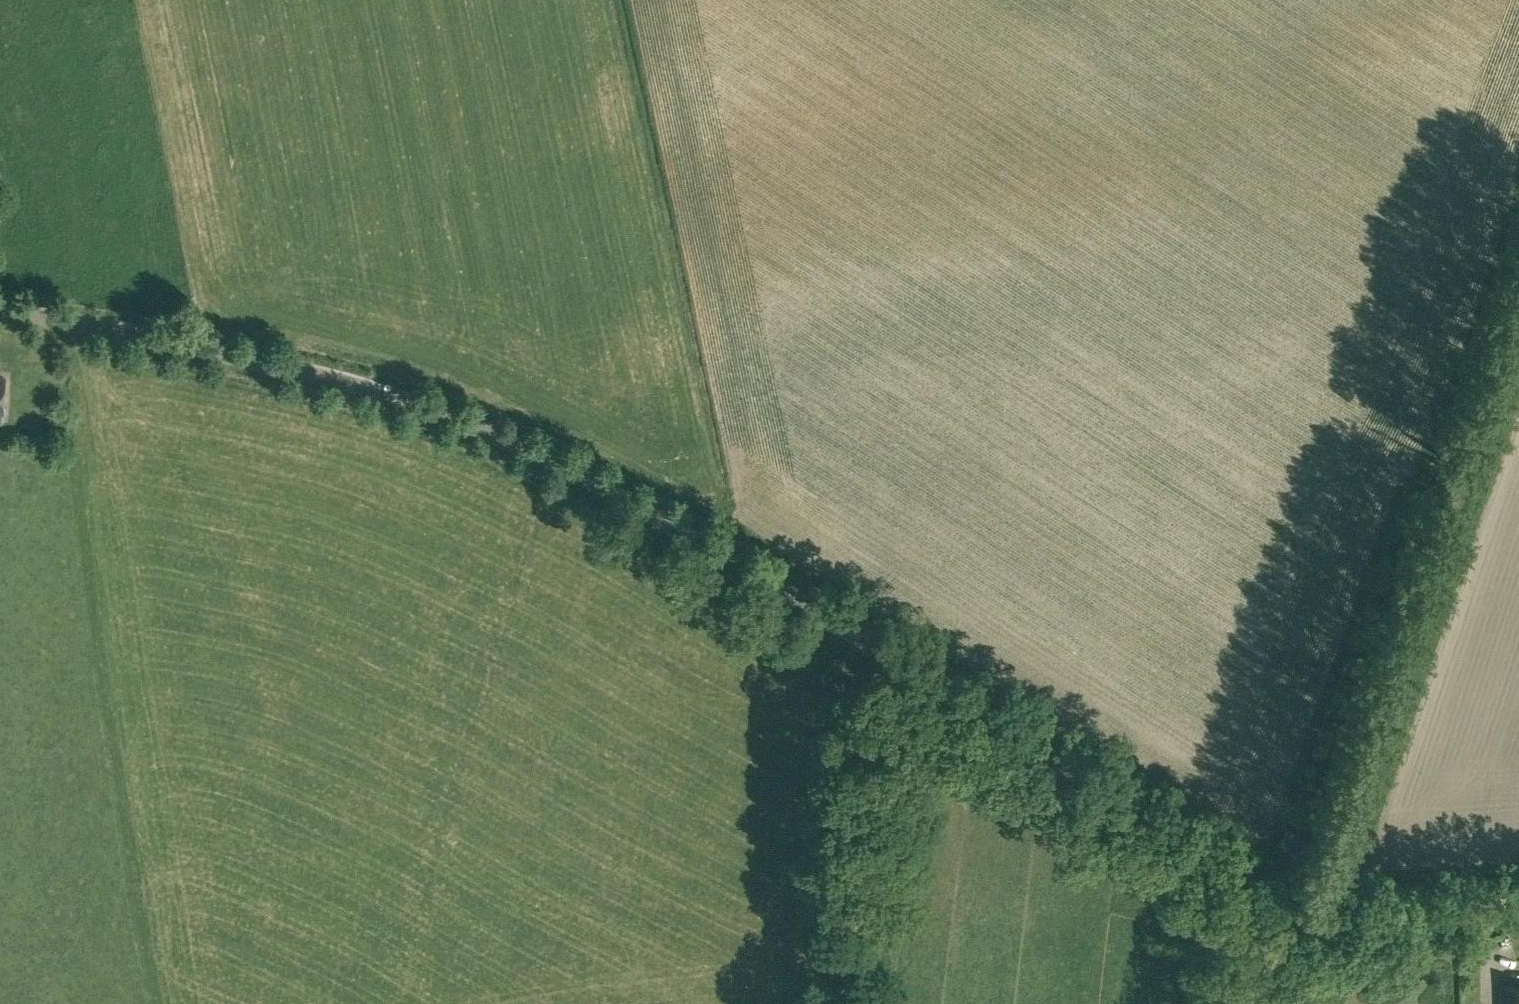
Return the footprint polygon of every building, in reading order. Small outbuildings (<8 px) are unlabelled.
[(1501,1003),(1518,1003),(1518,984),(1500,985),(1501,1003)]
